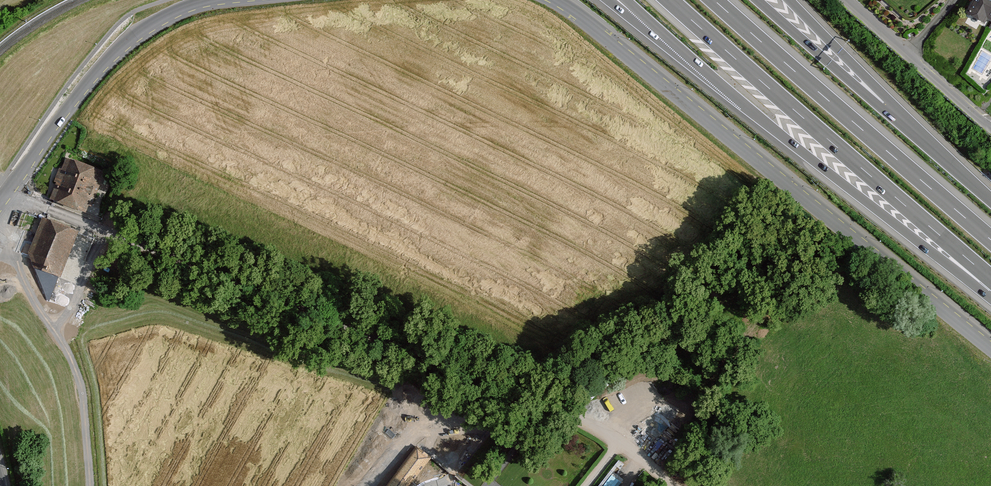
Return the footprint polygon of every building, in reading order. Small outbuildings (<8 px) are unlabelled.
[(964,10),(987,23),(989,19),(990,21),(990,0),(970,0),(964,10)] [(62,206),(87,214),(100,173),(75,165),(62,206)] [(49,301),(78,230),(43,216),(28,251),(49,301)] [(389,485),(408,485),(431,457),(420,449),(418,447),(389,485)] [(497,484),(500,485),(511,485),(513,483),(503,476),(497,484)]
